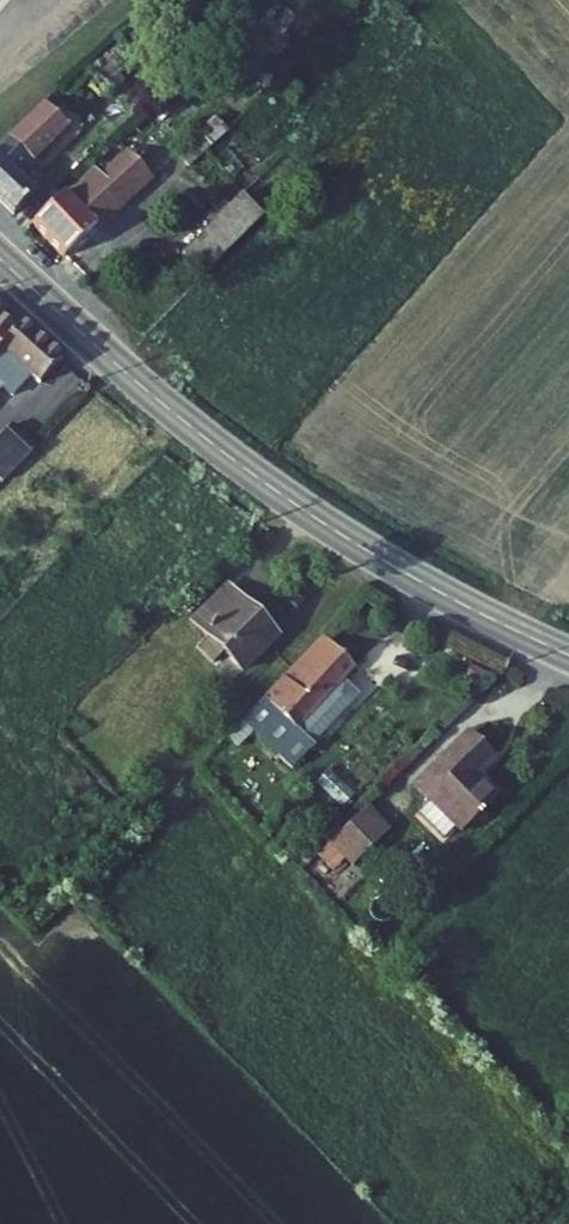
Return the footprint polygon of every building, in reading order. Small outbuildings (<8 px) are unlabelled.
[(25,183),(47,162),(33,145),(44,134),(48,139),(67,122),(42,95),(73,67),(69,63),(0,124),(0,157),(25,183)] [(198,81),(174,103),(195,126),(219,104),(198,81)] [(232,119),(219,104),(195,126),(208,140),(232,119)] [(107,141),(45,196),(78,232),(165,152),(144,130),(118,154),(107,141)] [(258,169),(199,230),(220,252),(280,193),(258,169)] [(18,327),(6,316),(13,307),(0,295),(0,347),(18,327)] [(20,357),(34,370),(45,379),(64,357),(25,319),(18,327),(0,347),(0,379),(20,357)] [(0,379),(0,380),(15,392),(34,370),(20,357),(0,379)] [(0,438),(0,482),(3,485),(36,448),(12,425),(0,438)] [(235,576),(198,613),(248,660),(285,623),(235,576)] [(326,623),(267,685),(305,719),(361,653),(326,623)] [(267,685),(253,699),(292,734),(305,719),(267,685)] [(480,710),(431,763),(477,807),(492,791),(497,795),(503,791),(498,784),(511,769),(493,749),(507,735),(480,710)] [(375,788),(339,825),(360,842),(395,806),(375,788)]
